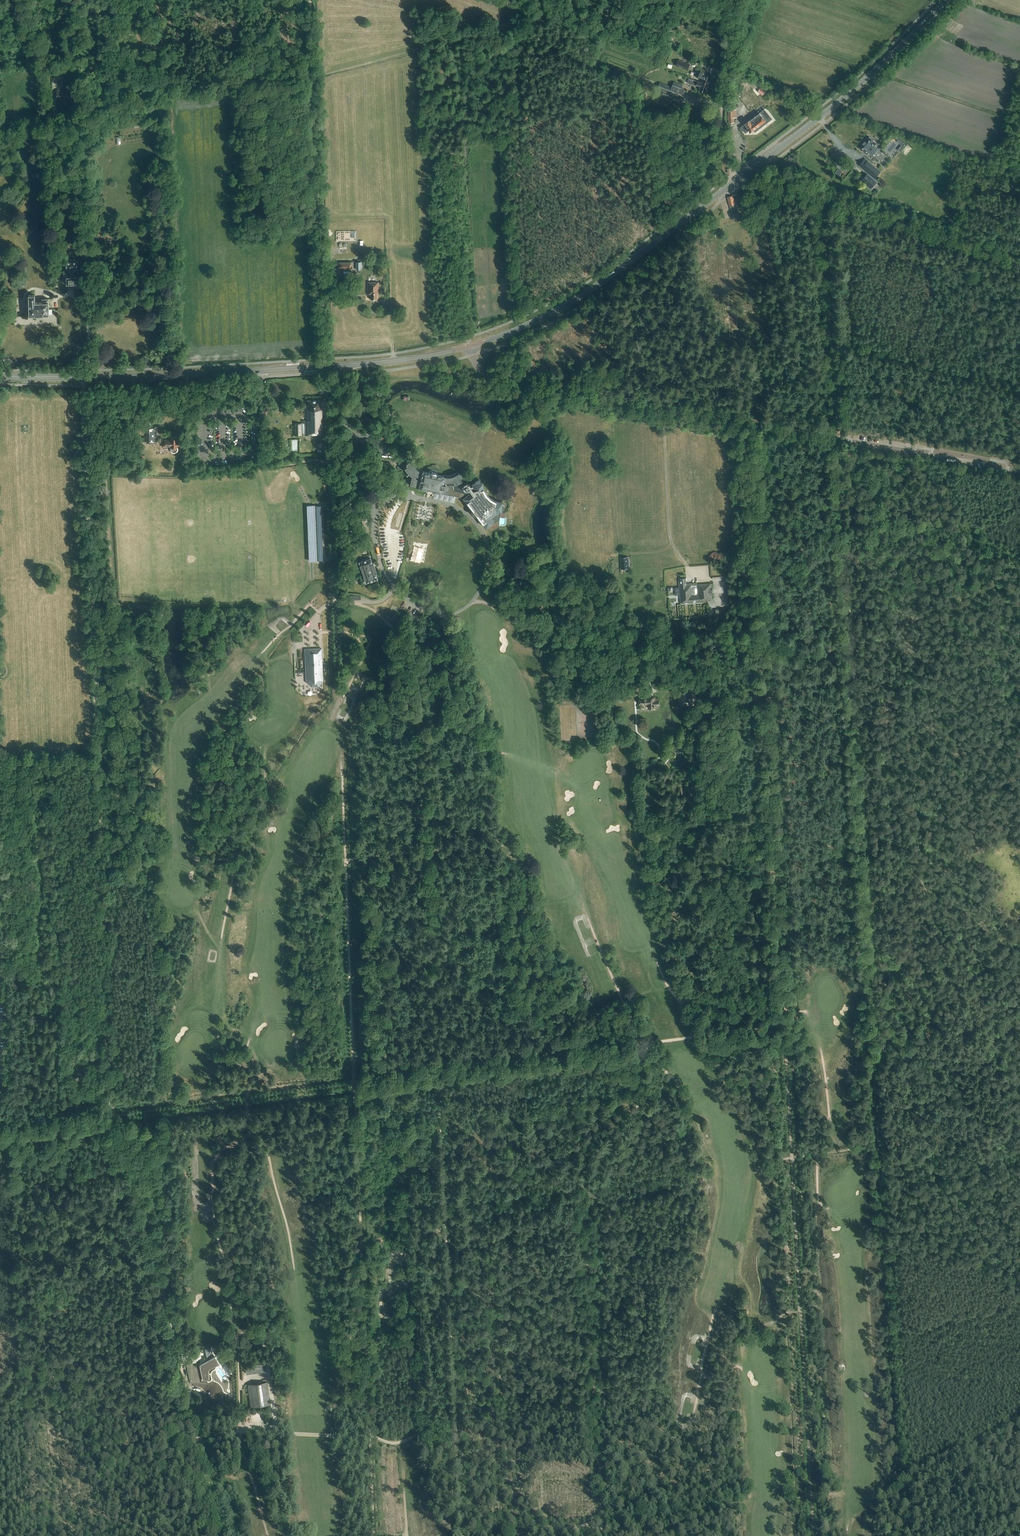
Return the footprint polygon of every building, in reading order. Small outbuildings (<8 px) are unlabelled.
[(688,70),(690,64),(678,60),(676,66),(688,70)] [(702,81),(702,83),(708,85),(711,77),(705,76),(707,70),(700,68),(699,69),(697,68),(695,76),(703,79),(702,81)] [(708,85),(702,83),(689,78),(687,83),(697,86),(697,85),(700,86),(699,90),(703,92),(703,93),(706,94),(708,89),(707,89),(708,85)] [(682,88),(683,85),(674,82),(672,87),(660,82),(657,88),(663,91),(661,95),(668,97),(669,93),(676,96),(677,93),(681,94),(682,94),(683,93),(684,91),(684,90),(683,89),(682,88)] [(56,92),(56,99),(68,98),(68,91),(68,89),(57,90),(57,92),(56,92)] [(767,113),(764,109),(760,113),(758,111),(748,119),(749,120),(746,122),(746,123),(741,127),(745,133),(750,130),(750,131),(752,131),(752,130),(753,130),(755,132),(772,119),(768,113),(767,113)] [(869,136),(859,148),(867,155),(869,153),(872,156),(878,149),(875,145),(877,143),(869,136)] [(892,140),(885,148),(891,152),(897,144),(892,140)] [(876,170),(867,162),(868,162),(865,159),(860,165),(875,178),(880,172),(877,169),(876,170)] [(871,188),(876,182),(867,174),(862,180),(871,188)] [(734,201),(732,196),(728,197),(730,206),(730,208),(733,207),(733,205),(736,204),(735,200),(734,201)] [(73,277),(73,272),(77,272),(77,262),(66,263),(66,285),(77,284),(77,277),(73,277)] [(378,295),(379,283),(367,282),(367,294),(370,294),(370,299),(377,300),(377,294),(378,295)] [(34,295),(28,295),(29,316),(48,315),(48,299),(42,299),(42,302),(34,303),(34,295)] [(306,423),(301,423),(302,435),(306,435),(323,435),(322,406),(321,407),(320,400),(307,400),(307,405),(305,405),(305,406),(306,406),(306,410),(305,410),(306,423)] [(147,444),(157,444),(156,426),(146,426),(147,444)] [(382,438),(385,433),(378,429),(376,434),(373,433),(372,435),(381,440),(383,440),(383,439),(382,438)] [(177,441),(177,437),(170,437),(170,440),(162,440),(162,447),(170,447),(170,451),(171,453),(173,454),(175,454),(177,453),(178,450),(178,447),(181,447),(181,441),(177,441)] [(430,473),(422,471),(419,470),(416,468),(414,466),(412,463),(411,460),(409,461),(408,463),(407,464),(407,466),(404,468),(406,471),(408,474),(411,476),(409,485),(426,489),(426,492),(427,493),(427,495),(427,496),(428,496),(428,497),(429,496),(430,496),(430,494),(430,493),(431,493),(432,493),(432,491),(441,492),(448,494),(463,497),(473,511),(471,512),(471,513),(472,514),(473,515),(474,515),(476,515),(485,527),(486,527),(488,529),(490,531),(492,531),(499,526),(499,518),(505,518),(505,513),(503,510),(504,509),(505,507),(505,505),(503,503),(502,503),(502,502),(498,501),(494,500),(491,498),(488,496),(486,493),(484,490),(483,486),(482,483),(481,483),(481,482),(480,481),(479,479),(477,479),(475,480),(474,481),(473,483),(473,484),(469,485),(468,483),(468,484),(466,482),(465,483),(464,483),(460,478),(461,477),(461,476),(461,475),(460,474),(458,474),(457,474),(456,473),(454,475),(450,476),(447,476),(444,475),(444,476),(436,474),(435,472),(432,471),(430,472),(430,473)] [(320,506),(308,506),(309,512),(316,511),(317,522),(313,522),(315,561),(317,561),(322,561),(320,506)] [(621,569),(629,568),(628,557),(620,557),(621,569)] [(362,573),(375,568),(374,564),(372,564),(370,558),(358,562),(360,568),(361,568),(362,573)] [(375,568),(362,573),(364,577),(363,577),(365,583),(377,580),(375,574),(376,573),(375,568)] [(686,585),(686,578),(680,579),(680,581),(679,581),(680,603),(708,601),(708,600),(712,599),(711,583),(696,585),(692,585),(686,585)] [(321,678),(322,678),(321,652),(314,652),(314,651),(312,651),(312,653),(305,653),(306,679),(308,679),(309,681),(310,683),(312,684),(315,685),(317,684),(319,683),(320,681),(321,678)] [(656,699),(656,698),(640,699),(639,700),(639,702),(640,702),(640,705),(648,704),(649,708),(650,708),(650,709),(653,709),(654,708),(655,708),(655,707),(659,707),(659,699),(656,699)] [(203,1363),(200,1365),(200,1367),(202,1366),(203,1370),(201,1370),(203,1380),(208,1380),(208,1368),(209,1367),(210,1368),(219,1362),(215,1355),(214,1355),(207,1357),(207,1360),(204,1362),(203,1363)] [(264,1371),(263,1363),(245,1366),(246,1374),(264,1371)] [(251,1407),(270,1405),(267,1382),(248,1385),(251,1407)]
